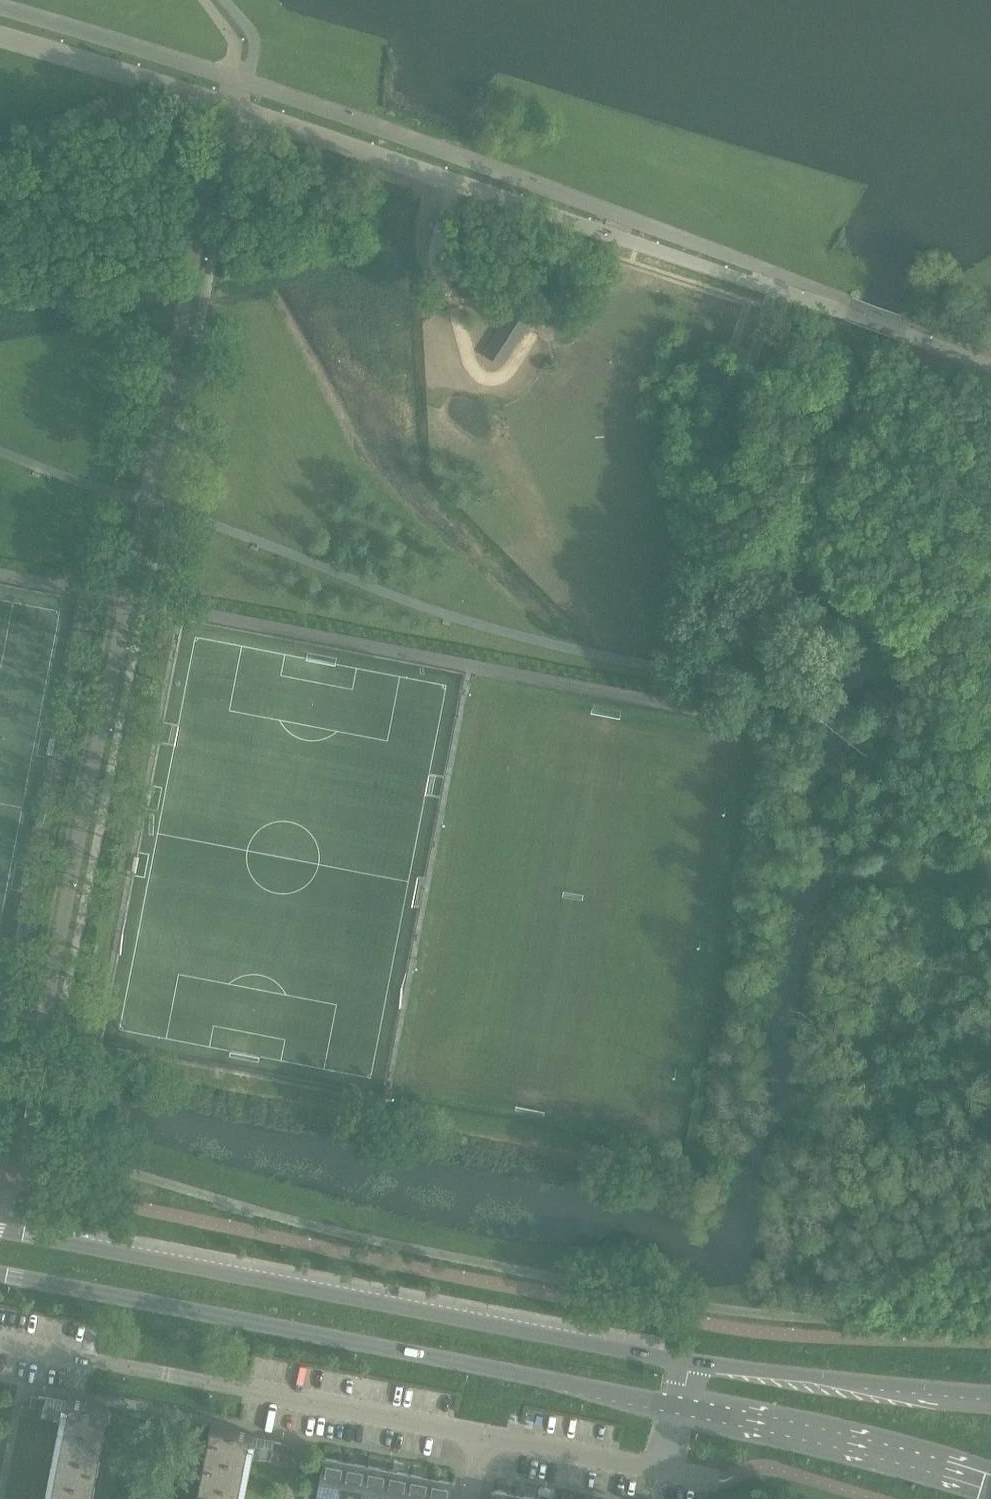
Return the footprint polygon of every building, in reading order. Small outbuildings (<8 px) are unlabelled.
[(499,332),(486,352),(503,363),(516,343),(499,332)] [(111,1406),(71,1399),(70,1402),(46,1397),(46,1398),(33,1396),(31,1406),(44,1408),(44,1409),(68,1414),(52,1498),(93,1498),(111,1406)] [(245,1464),(248,1449),(273,1454),(273,1452),(286,1455),(288,1445),(275,1442),(275,1441),(251,1436),(252,1433),(212,1426),(198,1498),(239,1498),(245,1464)] [(347,1462),(324,1457),(317,1497),(327,1498),(340,1498),(347,1462)] [(368,1466),(347,1462),(340,1498),(362,1498),(368,1466)] [(389,1470),(368,1466),(362,1498),(384,1498),(389,1470)] [(410,1474),(389,1470),(384,1498),(406,1498),(410,1474)] [(431,1478),(410,1474),(406,1498),(428,1498),(431,1478)] [(454,1482),(431,1478),(428,1498),(451,1498),(454,1482)] [(516,1494),(493,1490),(492,1498),(515,1498),(516,1494)]
